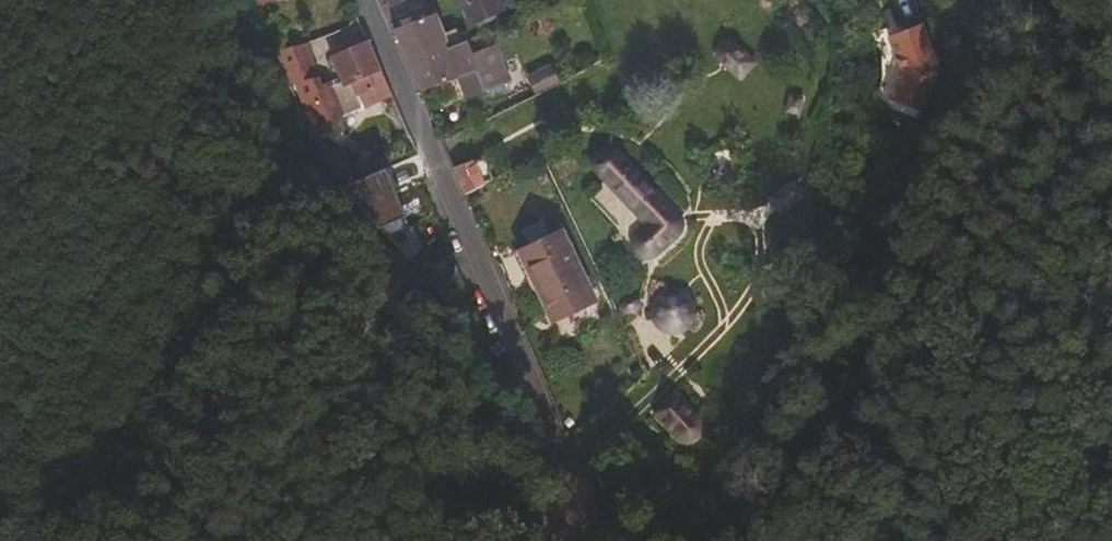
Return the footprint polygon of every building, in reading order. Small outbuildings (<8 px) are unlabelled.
[(464,20),(509,1),(508,0),(455,0),(464,20)] [(431,46),(446,79),(471,67),(459,40),(453,43),(447,28),(439,31),(428,8),(393,22),(395,28),(389,32),(400,59),(431,46)] [(913,118),(931,74),(915,29),(883,42),(896,79),(898,93),(894,111),(913,118)] [(726,80),(748,69),(733,39),(726,36),(717,38),(713,45),(713,51),(726,80)] [(879,105),(894,111),(898,93),(896,79),(883,42),(880,42),(891,74),(879,105)] [(519,77),(529,96),(555,83),(534,44),(521,50),(533,70),(519,77)] [(385,91),(366,46),(331,62),(339,83),(347,81),(355,100),(369,94),(370,98),(385,91)] [(400,59),(414,93),(446,79),(431,46),(400,59)] [(316,89),(303,52),(273,62),(286,99),(298,95),(316,89)] [(471,67),(481,90),(494,83),(482,62),(471,67)] [(446,79),(458,101),(481,90),(471,67),(446,79)] [(316,89),(298,95),(320,148),(341,139),(342,124),(329,93),(319,97),(316,89)] [(385,91),(370,98),(373,108),(390,101),(385,91)] [(445,165),(456,192),(486,178),(475,152),(445,165)] [(684,223),(611,154),(602,152),(593,154),(587,162),(588,173),(591,178),(640,226),(628,238),(627,249),(631,258),(640,262),(648,261),(655,257),(684,223)] [(419,153),(392,165),(401,186),(428,174),(419,153)] [(552,234),(512,253),(545,325),(586,305),(552,234)] [(545,325),(512,253),(505,256),(539,328),(545,325)] [(681,324),(682,313),(675,303),(667,298),(657,299),(648,306),(645,316),(647,326),(653,333),(661,336),(670,335),(676,331),(681,324)] [(657,400),(646,406),(664,450),(672,446),(675,436),(657,400)]
